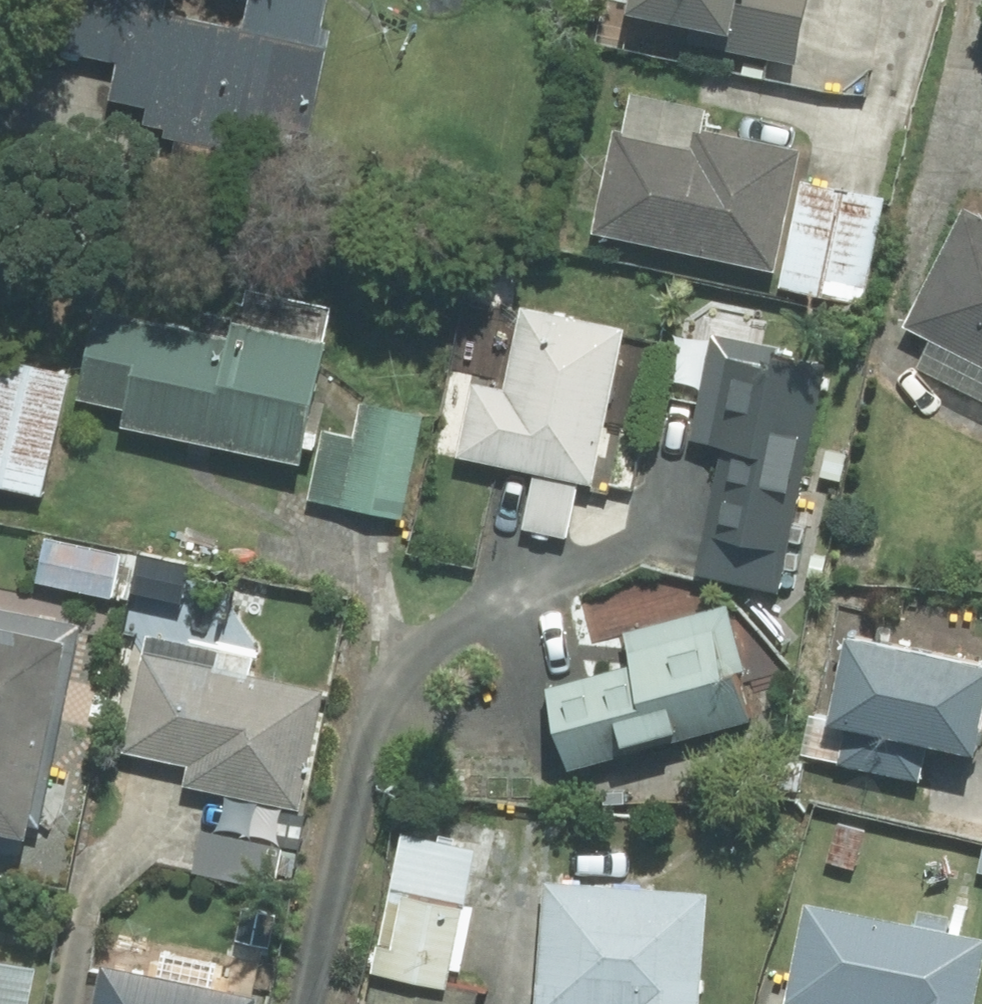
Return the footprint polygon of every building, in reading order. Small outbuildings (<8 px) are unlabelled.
[(111,98),(148,106),(144,124),(165,128),(163,136),(232,150),(238,120),(309,134),(330,28),(319,26),(325,0),(248,0),(242,32),(84,0),(78,0),(68,51),(118,62),(111,98)] [(626,14),(731,36),(727,51),(792,65),(806,0),(629,0),(626,14)] [(623,134),(615,132),(594,231),(771,269),(796,153),(698,132),(703,110),(631,95),(623,134)] [(800,181),(779,286),(861,303),(882,198),(800,181)] [(964,212),(905,326),(933,340),(919,367),(981,400),(981,222),(964,212)] [(125,408),(121,426),(297,462),(329,309),(242,291),(203,332),(96,310),(77,398),(125,408)] [(630,492),(661,343),(466,302),(452,369),(473,373),(454,461),(533,477),(522,528),(563,536),(575,480),(630,492)] [(711,305),(682,331),(668,401),(696,406),(688,445),(718,451),(692,578),(781,596),(828,361),(764,349),(771,316),(711,305)] [(0,361),(0,486),(40,495),(67,377),(0,361)] [(352,438),(323,432),(309,499),(399,517),(420,417),(359,404),(352,438)] [(45,539),(36,582),(111,598),(120,555),(45,539)] [(633,669),(549,692),(571,770),(744,722),(731,676),(745,672),(726,603),(622,632),(633,669)] [(23,839),(26,823),(37,826),(76,629),(0,614),(0,835),(23,839)] [(189,764),(185,785),(295,808),(318,694),(248,680),(252,660),(147,639),(124,751),(189,764)] [(845,640),(828,721),(827,726),(926,747),(971,756),(981,706),(981,669),(845,640)] [(919,780),(926,747),(827,726),(828,721),(810,717),(802,755),(919,780)] [(280,849),(202,833),(194,872),(272,888),(280,849)] [(373,973),(443,990),(471,851),(400,835),(373,973)] [(706,894),(543,882),(534,1003),(697,1003),(706,894)] [(785,1003),(973,1003),(981,957),(981,940),(805,906),(785,1003)] [(34,971),(0,964),(0,1003),(27,1003),(34,971)] [(254,999),(101,968),(94,1003),(253,1003),(254,999)]
